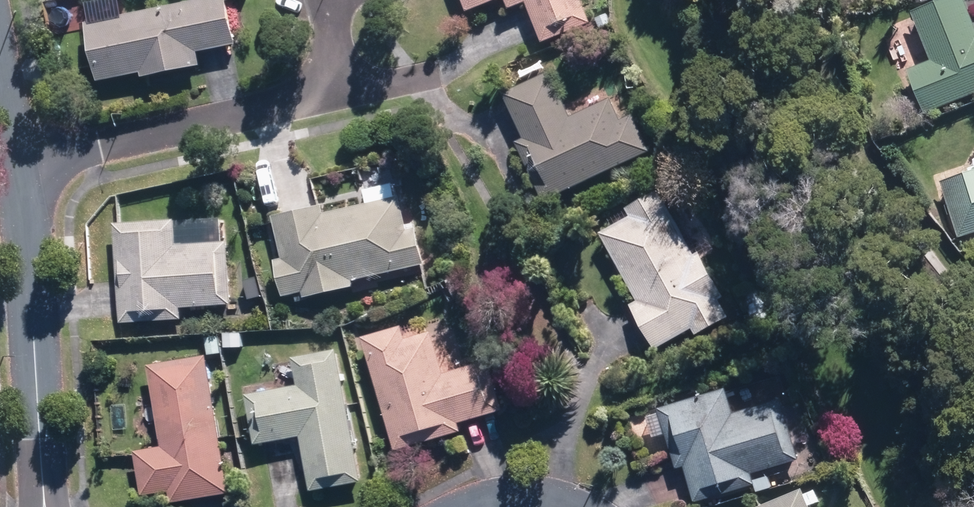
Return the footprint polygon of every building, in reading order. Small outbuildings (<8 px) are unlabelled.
[(97,70),(99,79),(141,71),(142,76),(201,64),(199,50),(235,43),(226,0),(189,0),(87,20),(97,70)] [(467,10),(493,0),(463,0),(467,10)] [(511,7),(527,0),(543,42),(593,23),(584,0),(508,0),(511,7)] [(924,114),(973,92),(973,17),(966,0),(937,0),(912,11),(933,58),(905,70),(924,114)] [(554,70),(505,92),(525,135),(513,141),(541,202),(651,152),(622,89),(573,111),(554,70)] [(960,238),(973,233),(973,166),(939,177),(960,238)] [(357,283),(356,278),(431,258),(413,190),(396,195),(392,181),(364,189),(367,201),(327,212),(325,202),(274,215),(285,256),(273,259),(283,296),(303,291),(304,297),(357,283)] [(630,217),(601,232),(635,299),(629,303),(653,349),(694,327),(698,334),(729,318),(721,302),(727,299),(700,247),(692,251),(660,188),(624,206),(630,217)] [(111,218),(114,320),(185,318),(185,307),(227,306),(225,215),(111,218)] [(405,323),(362,335),(394,450),(462,431),(459,421),(506,408),(492,360),(446,372),(434,329),(409,336),(405,323)] [(251,328),(225,331),(227,348),(253,345),(251,328)] [(361,480),(340,346),(293,353),(298,384),(247,391),(255,441),(301,434),(310,489),(361,480)] [(203,350),(145,362),(162,443),(133,449),(143,495),(167,490),(169,501),(232,488),(203,350)] [(728,385),(658,406),(676,468),(683,466),(695,504),(755,486),(750,471),(799,457),(781,398),(736,411),(728,385)] [(805,488),(758,506),(813,506),(805,488)]
